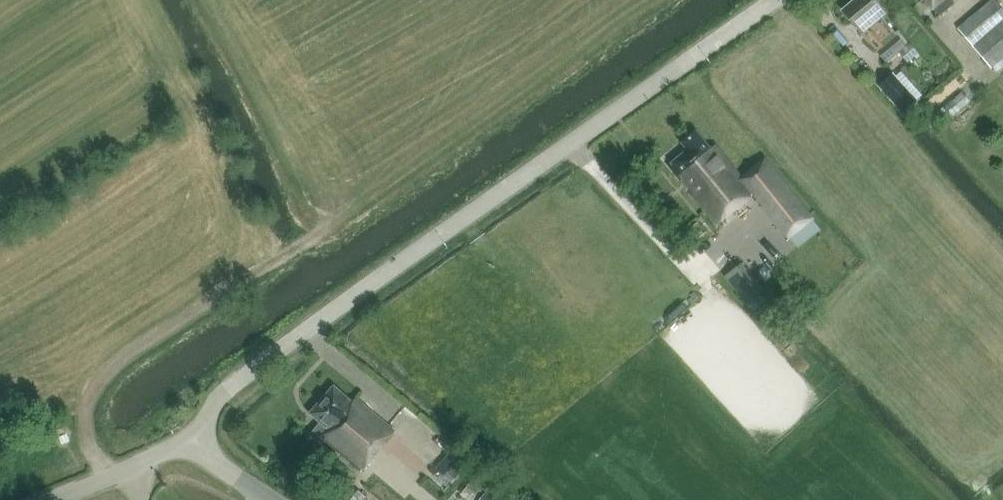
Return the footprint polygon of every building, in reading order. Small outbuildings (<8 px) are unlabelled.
[(876,0),(853,0),(842,9),(843,10),(843,9),(864,32),(869,27),(884,43),(879,47),(890,59),(907,44),(881,17),(887,12),(876,0)] [(953,0),(928,0),(934,7),(935,6),(942,14),(955,2),(953,0)] [(973,45),(1002,21),(1002,7),(997,0),(991,0),(959,27),(973,45)] [(974,46),(992,68),(993,67),(997,72),(1002,67),(1002,23),(974,46)] [(893,72),(878,85),(903,114),(918,100),(893,72)] [(715,146),(711,149),(697,131),(683,143),(688,150),(669,165),(717,223),(755,193),(789,235),(813,215),(766,159),(743,178),(715,146)] [(760,294),(748,304),(754,311),(766,301),(760,294)] [(334,386),(310,413),(321,422),(310,434),(319,441),(322,437),(362,471),(396,431),(356,397),(352,402),(334,386)] [(451,450),(436,468),(453,483),(468,465),(451,450)]
